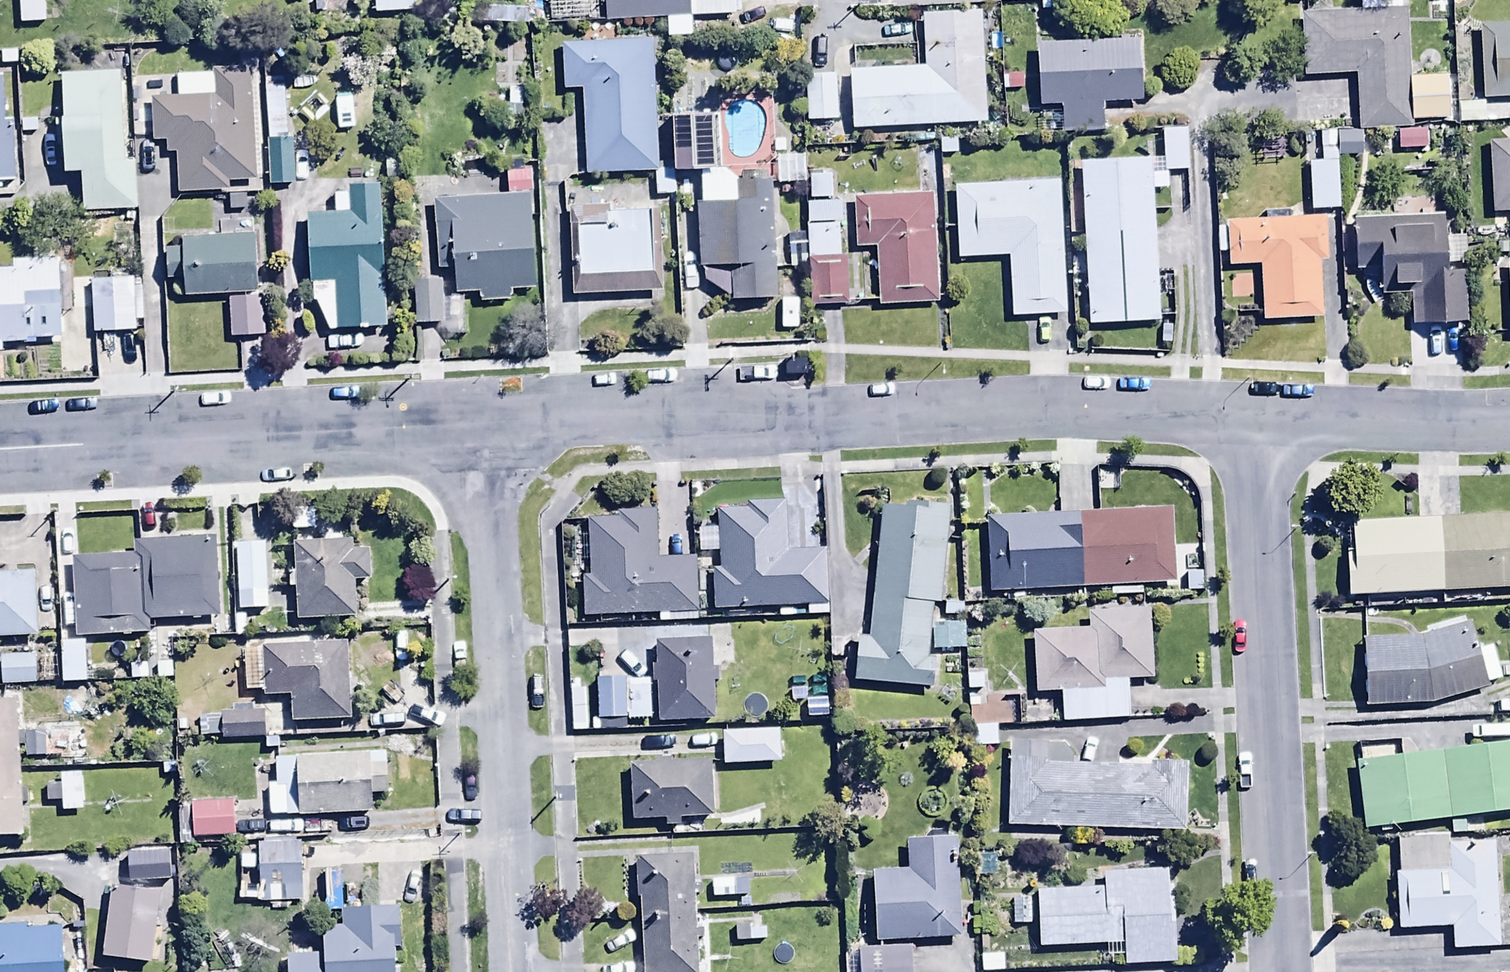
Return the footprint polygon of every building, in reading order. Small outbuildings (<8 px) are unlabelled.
[(21,25),(47,23),(46,0),(19,0),(21,25)] [(374,15),(413,14),(412,0),(373,0),(374,15)] [(606,22),(690,16),(689,0),(605,0),(606,22)] [(1358,14),(1300,17),(1304,77),(1354,74),(1357,131),(1413,127),(1413,122),(1447,120),(1445,77),(1411,79),(1406,0),(1358,0),(1358,14)] [(986,124),(983,12),(921,14),(923,68),(850,71),(851,128),(986,124)] [(1478,26),(1482,101),(1509,99),(1509,25),(1478,26)] [(1140,41),(1035,45),(1038,108),(1061,107),(1062,134),(1104,132),(1103,104),(1142,103),(1140,41)] [(658,172),(654,42),(562,45),(563,91),(584,90),(586,174),(658,172)] [(214,76),(176,77),(177,97),(150,98),(151,141),(166,140),(167,154),(179,154),(181,195),(229,193),(229,184),(254,183),(250,69),(213,70),(214,76)] [(124,73),(65,74),(66,171),(81,171),(82,214),(125,213),(125,227),(139,226),(138,163),(126,163),(124,73)] [(836,74),(805,76),(807,123),(837,122),(836,74)] [(17,181),(15,121),(6,121),(4,76),(0,76),(0,182),(17,181)] [(705,280),(733,302),(777,300),(772,180),(766,180),(766,172),(741,174),(741,179),(722,180),(722,170),(713,171),(711,117),(671,119),(674,171),(700,170),(702,203),(697,203),(699,267),(704,267),(705,280)] [(1164,157),(1080,162),(1089,327),(1158,323),(1151,192),(1167,191),(1166,175),(1189,174),(1187,131),(1162,133),(1164,157)] [(1426,131),(1397,132),(1397,152),(1426,151),(1426,131)] [(1338,212),(1337,134),(1321,134),(1321,164),(1309,164),(1310,212),(1338,212)] [(293,141),(267,141),(268,188),(294,188),(293,141)] [(1488,142),(1491,214),(1509,214),(1509,141),(1488,142)] [(804,157),(775,158),(776,186),(805,185),(804,157)] [(538,291),(531,168),(506,169),(508,196),(432,200),(436,270),(452,270),(453,296),(479,295),(479,304),(512,302),(511,292),(538,291)] [(846,305),(846,259),(839,260),(838,224),(843,224),(843,199),(833,199),(833,173),(809,173),(810,205),(805,205),(805,236),(789,236),(789,268),(809,268),(810,306),(846,305)] [(1064,314),(1059,181),(954,185),(957,260),(1008,258),(1011,317),(1064,314)] [(315,299),(330,329),(385,327),(380,187),(351,188),(351,195),(334,196),(335,216),(307,217),(309,283),(315,283),(315,299)] [(570,216),(571,294),(661,293),(659,203),(649,203),(649,188),(564,189),(564,216),(570,216)] [(936,303),(931,196),(853,199),(855,249),(875,248),(878,306),(936,303)] [(1263,214),(1263,222),(1225,223),(1226,229),(1218,229),(1218,257),(1226,256),(1226,268),(1260,267),(1261,322),(1320,321),(1319,263),(1325,262),(1325,221),(1288,221),(1288,213),(1263,214)] [(1443,220),(1354,222),(1355,271),(1381,271),(1381,297),(1410,296),(1410,324),(1467,322),(1465,272),(1445,272),(1443,220)] [(258,235),(183,237),(183,249),(167,249),(168,280),(184,280),(184,296),(260,293),(258,235)] [(0,270),(0,346),(25,344),(25,339),(64,337),(63,310),(73,310),(71,264),(61,265),(61,258),(13,261),(14,269),(0,270)] [(134,258),(92,259),(94,316),(135,316),(134,258)] [(1509,335),(1509,265),(1506,266),(1506,269),(1497,269),(1497,281),(1507,280),(1509,335)] [(439,283),(411,284),(412,327),(440,326),(439,283)] [(264,298),(230,298),(230,336),(264,336),(264,298)] [(711,570),(712,611),(828,609),(827,552),(787,552),(786,504),(746,505),(746,513),(716,514),(717,533),(696,533),(696,554),(718,554),(718,570),(711,570)] [(903,510),(881,508),(868,640),(856,638),(852,681),(933,689),(936,661),(929,660),(935,604),(941,604),(951,509),(904,504),(903,510)] [(1171,510),(988,518),(991,592),(1175,585),(1171,510)] [(316,511),(293,511),(293,531),(316,532),(316,511)] [(583,579),(585,620),(658,617),(659,625),(696,624),(693,560),(658,561),(657,514),(618,515),(618,519),(587,520),(588,540),(572,541),(573,557),(589,557),(589,578),(583,579)] [(1351,522),(1352,553),(1345,553),(1347,598),(1509,592),(1509,516),(1351,522)] [(319,526),(319,543),(295,544),(296,572),(290,572),(290,590),(297,590),(298,622),(357,619),(355,583),(371,582),(369,550),(354,551),(354,541),(341,542),(340,525),(319,526)] [(136,556),(72,558),(75,640),(151,636),(151,621),(219,618),(215,539),(135,543),(136,556)] [(267,544),(238,545),(241,610),(270,609),(267,544)] [(0,573),(0,640),(37,639),(34,572),(0,573)] [(1088,630),(1033,633),(1036,696),(1060,695),(1062,724),(1131,721),(1129,680),(1152,679),(1149,612),(1087,615),(1088,630)] [(1366,710),(1430,706),(1502,680),(1491,647),(1477,653),(1466,621),(1420,638),(1362,641),(1366,710)] [(87,642),(60,643),(61,710),(84,710),(84,684),(88,684),(87,642)] [(713,723),(711,642),(655,644),(656,668),(651,668),(651,684),(656,684),(657,724),(713,723)] [(349,644),(245,651),(248,693),(264,691),(265,700),(292,698),(293,723),(355,719),(349,644)] [(37,657),(2,659),(2,687),(38,685),(37,657)] [(118,667),(118,683),(148,683),(148,667),(118,667)] [(625,680),(596,681),(596,722),(650,721),(649,687),(625,687),(625,680)] [(0,701),(0,837),(23,837),(17,700),(0,701)] [(265,713),(215,715),(216,741),(266,739),(265,713)] [(970,728),(971,751),(996,750),(996,727),(970,728)] [(721,733),(722,768),(780,766),(779,731),(721,733)] [(25,733),(26,768),(47,768),(47,749),(58,749),(58,733),(25,733)] [(1010,746),(1007,829),(1183,834),(1185,766),(1149,765),(1149,770),(1074,768),(1075,748),(1010,746)] [(1356,765),(1365,833),(1509,815),(1509,746),(1356,765)] [(270,786),(272,818),(374,811),(373,795),(390,794),(387,755),(278,762),(280,786),(270,786)] [(711,764),(629,765),(630,823),(663,822),(663,830),(681,829),(681,820),(712,819),(711,764)] [(85,828),(82,774),(60,775),(61,787),(46,788),(47,805),(62,804),(62,813),(66,813),(67,829),(85,828)] [(235,803),(192,805),(193,839),(236,838),(235,803)] [(1499,949),(1493,843),(1448,845),(1448,837),(1397,840),(1399,875),(1394,876),(1397,933),(1452,930),(1453,952),(1499,949)] [(873,874),(876,945),(961,941),(957,840),(907,842),(908,872),(873,874)] [(301,842),(257,844),(259,906),(303,904),(301,842)] [(692,859),(636,861),(637,902),(640,902),(643,971),(697,971),(692,859)] [(166,873),(113,865),(102,938),(155,946),(166,873)] [(1177,964),(1169,872),(1102,877),(1102,888),(1034,894),(1039,949),(1122,943),(1124,969),(1177,964)] [(1030,901),(1013,901),(1012,926),(1030,927),(1030,901)] [(289,971),(397,971),(395,937),(400,937),(399,910),(342,913),(343,927),(323,928),(324,955),(289,957),(289,971)] [(64,926),(0,930),(0,971),(66,971),(64,926)] [(735,928),(735,943),(765,944),(765,930),(759,930),(759,926),(735,928)] [(859,952),(860,971),(912,971),(912,950),(859,952)] [(69,971),(111,971),(111,955),(69,957),(69,971)]
